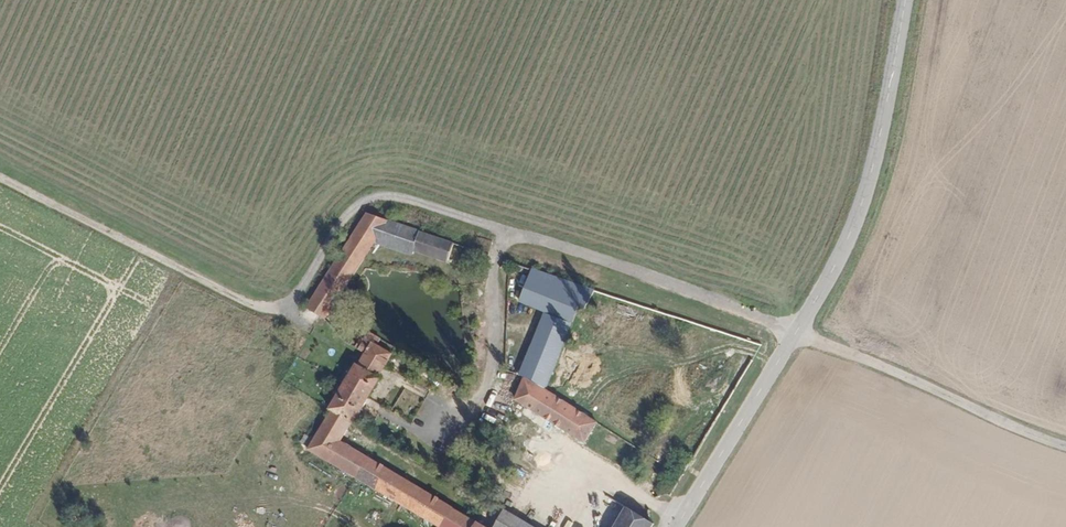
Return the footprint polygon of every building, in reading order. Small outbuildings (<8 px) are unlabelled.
[(410,255),(419,235),(367,218),(310,311),(309,312),(329,326),(339,336),(344,342),(352,334),(343,324),(349,315),(338,307),(351,287),(354,282),(375,249),(407,261),(410,255)] [(441,265),(450,245),(419,235),(410,255),(441,265)] [(584,314),(601,295),(527,271),(516,305),(542,314),(524,379),(556,394),(578,312),(584,314)] [(390,374),(398,361),(370,343),(362,355),(363,355),(369,359),(390,374)] [(383,386),(390,374),(369,359),(362,371),(383,386)] [(359,371),(332,416),(334,417),(355,430),(358,432),(387,388),(383,386),(362,371),(360,370),(359,371)] [(606,429),(555,398),(530,383),(523,409),(592,451),(606,429)] [(376,468),(344,449),(355,430),(334,417),(311,454),(364,487),(376,468)] [(376,468),(364,487),(367,489),(379,470),(376,468)] [(690,474),(683,469),(679,474),(687,479),(690,474)] [(379,470),(367,489),(419,521),(431,502),(379,470)] [(431,502),(419,521),(429,526),(473,526),(431,502)] [(516,517),(511,526),(533,526),(516,517)] [(627,519),(622,526),(640,526),(627,519)]
